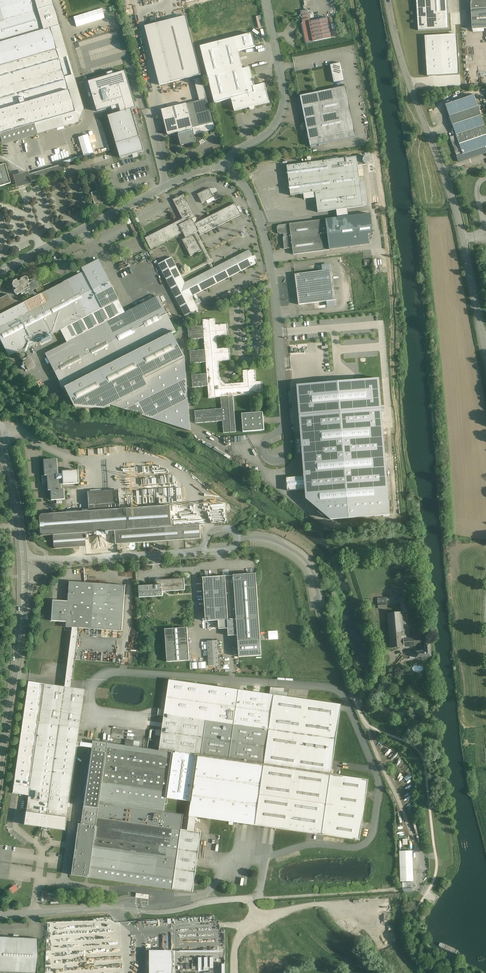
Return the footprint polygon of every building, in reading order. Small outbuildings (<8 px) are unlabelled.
[(1,134),(60,116),(74,112),(75,112),(64,78),(64,77),(60,63),(59,59),(50,28),(43,30),(34,0),(0,0),(0,134),(1,134)] [(43,30),(50,28),(59,25),(52,0),(34,0),(43,30)] [(418,31),(447,29),(446,0),(416,0),(418,31)] [(472,30),(485,29),(485,0),(473,1),(471,3),(472,30)] [(73,17),(76,27),(106,18),(103,8),(73,17)] [(310,22),(308,10),(300,11),(301,11),(301,14),(300,16),(302,18),(303,23),(302,23),(306,43),(333,38),(329,18),(310,22)] [(186,16),(157,23),(171,82),(201,75),(186,16)] [(171,82),(157,23),(145,26),(160,85),(171,82)] [(83,56),(122,46),(118,31),(79,41),(83,56)] [(257,33),(201,46),(215,104),(233,100),(236,112),(252,108),(253,110),(258,109),(257,107),(269,104),(269,106),(274,105),(269,82),(259,84),(254,65),(246,67),(242,50),(260,46),(257,33)] [(425,36),(427,76),(459,74),(457,34),(425,36)] [(66,57),(59,59),(60,63),(64,77),(71,75),(66,57)] [(342,63),(331,64),(334,82),(345,80),(342,63)] [(123,71),(88,82),(97,112),(111,108),(112,111),(120,108),(121,112),(132,109),(134,108),(123,71)] [(207,99),(202,78),(194,80),(199,101),(207,99)] [(301,96),(300,96),(311,146),(356,137),(346,87),(301,96)] [(445,104),(456,136),(451,138),(459,162),(467,159),(467,160),(479,155),(477,150),(485,147),(485,127),(475,94),(445,104)] [(199,101),(195,102),(201,126),(213,123),(207,99),(199,101)] [(195,102),(187,104),(193,128),(201,126),(195,102)] [(187,104),(162,110),(168,134),(168,135),(178,132),(179,132),(181,133),(182,131),(193,129),(193,128),(187,104)] [(121,112),(108,116),(120,158),(144,151),(132,109),(121,112)] [(74,112),(60,116),(63,126),(77,122),(74,112)] [(0,134),(0,144),(0,145),(63,126),(60,116),(1,134),(0,134)] [(201,126),(193,128),(193,129),(194,135),(215,130),(213,123),(201,126)] [(193,129),(182,131),(181,133),(179,132),(178,132),(178,133),(177,133),(178,135),(179,135),(178,135),(181,146),(196,142),(194,135),(193,129)] [(89,134),(79,137),(84,156),(94,154),(89,134)] [(301,194),(315,192),(318,212),(363,207),(357,157),(297,165),(297,164),(287,166),(288,172),(286,173),(288,175),(289,187),(288,188),(290,190),(291,196),(301,194)] [(10,183),(5,164),(0,165),(0,186),(10,183)] [(25,172),(10,176),(14,189),(28,185),(28,183),(65,172),(63,164),(25,175),(25,172)] [(209,188),(197,194),(202,203),(214,197),(212,194),(209,188)] [(103,191),(99,192),(99,191),(92,193),(95,203),(98,202),(99,203),(105,202),(103,196),(102,195),(104,194),(103,191)] [(218,191),(212,194),(214,197),(215,200),(221,198),(218,191)] [(196,217),(184,194),(173,200),(183,219),(145,238),(151,249),(183,233),(186,238),(182,240),(190,256),(202,251),(193,234),(198,231),(200,235),(241,215),(235,203),(195,224),(192,219),(196,217)] [(370,213),(290,224),(293,248),(294,254),(370,244),(369,233),(372,233),(370,213)] [(290,224),(279,225),(277,227),(278,233),(280,234),(283,234),(284,235),(284,237),(283,238),(284,249),(293,248),(290,224)] [(249,250),(185,283),(172,257),(158,264),(185,316),(199,309),(192,296),(256,264),(249,250)] [(61,331),(67,343),(45,354),(63,390),(66,388),(75,406),(105,408),(111,405),(191,431),(185,357),(173,334),(176,332),(158,296),(126,313),(119,300),(99,260),(82,268),(84,272),(38,296),(32,292),(32,291),(38,287),(36,282),(33,282),(29,284),(27,281),(29,281),(27,278),(25,277),(20,279),(21,280),(17,282),(16,280),(13,281),(12,285),(13,288),(15,288),(16,290),(14,291),(15,294),(17,295),(20,293),(21,295),(24,293),(25,294),(27,293),(28,294),(30,295),(32,294),(36,297),(21,305),(19,302),(10,299),(8,294),(0,298),(0,340),(8,356),(55,332),(56,334),(61,331)] [(323,271),(295,274),(299,305),(327,301),(327,307),(336,306),(331,263),(322,264),(323,271)] [(223,299),(243,290),(241,286),(221,295),(223,299)] [(208,302),(211,308),(222,303),(219,296),(208,302)] [(215,319),(202,320),(203,326),(198,326),(197,326),(188,327),(189,339),(198,339),(199,339),(204,338),(204,344),(205,350),(200,350),(199,350),(190,351),(191,363),(200,363),(201,363),(206,362),(207,374),(201,374),(192,375),(193,387),(202,387),(203,387),(208,386),(209,397),(208,397),(208,398),(209,398),(221,397),(221,402),(221,403),(222,408),(216,409),(215,409),(216,409),(204,410),(195,411),(196,423),(205,422),(205,423),(205,422),(216,421),(217,422),(217,421),(223,421),(223,426),(223,427),(224,433),(236,432),(236,426),(236,425),(234,402),(234,401),(233,396),(244,395),(245,395),(250,395),(251,413),(242,414),(243,432),(265,430),(263,412),(254,413),(252,395),(263,394),(262,381),(256,382),(256,376),(256,375),(255,370),(243,371),(243,376),(243,377),(244,383),(232,384),(232,383),(231,383),(231,384),(223,384),(223,383),(222,382),(221,382),(220,382),(219,373),(220,373),(219,372),(218,361),(224,361),(230,360),(229,348),(223,348),(217,349),(217,343),(217,342),(216,337),(222,337),(223,337),(228,336),(227,324),(222,324),(221,324),(215,325),(215,319)] [(30,358),(24,361),(28,370),(35,366),(30,358)] [(378,376),(296,383),(303,475),(288,477),(289,490),(304,488),(304,496),(330,519),(389,514),(378,376)] [(57,459),(43,460),(44,475),(47,475),(48,491),(50,490),(51,500),(64,499),(64,488),(61,489),(60,474),(58,474),(57,459)] [(77,470),(61,471),(62,485),(78,484),(77,470)] [(119,490),(87,492),(88,511),(120,509),(119,490)] [(88,511),(38,514),(40,536),(53,535),(53,548),(85,546),(85,533),(97,532),(102,531),(115,531),(128,530),(172,527),(170,505),(120,509),(88,511)] [(172,527),(128,530),(115,531),(116,544),(185,539),(184,526),(172,527)] [(256,574),(203,577),(206,621),(227,620),(228,636),(238,635),(239,657),(261,655),(256,574)] [(163,596),(163,592),(185,590),(184,578),(156,580),(157,585),(155,586),(155,585),(139,586),(140,598),(163,596)] [(65,627),(72,627),(78,628),(122,631),(125,585),(69,581),(67,601),(52,600),(51,621),(66,622),(65,627)] [(402,605),(402,613),(389,614),(391,649),(424,647),(423,636),(410,637),(408,612),(410,612),(409,601),(405,601),(405,596),(379,597),(379,608),(388,608),(388,606),(402,605)] [(198,879),(195,879),(201,832),(194,831),(196,817),(234,822),(235,822),(360,840),(368,780),(331,774),(341,704),(287,697),(288,693),(284,692),(285,688),(271,687),(270,694),(169,680),(165,710),(159,709),(158,715),(164,716),(159,750),(133,747),(134,741),(126,739),(125,745),(92,741),(92,744),(77,741),(84,689),(71,688),(78,628),(72,627),(64,687),(28,681),(15,777),(14,777),(12,793),(28,795),(26,811),(25,811),(23,824),(41,827),(41,830),(45,830),(50,831),(50,828),(65,830),(66,817),(67,807),(69,807),(77,746),(91,748),(81,824),(78,823),(71,875),(88,877),(173,889),(172,889),(193,892),(194,885),(197,885),(198,879)] [(187,627),(165,629),(167,662),(189,660),(187,627)] [(269,639),(278,639),(278,630),(268,631),(269,639)] [(217,640),(207,641),(209,666),(219,665),(217,640)] [(417,653),(417,659),(433,658),(432,644),(425,645),(426,652),(417,653)] [(412,850),(399,850),(400,881),(414,881),(412,850)] [(414,891),(413,881),(403,882),(403,892),(414,891)] [(13,893),(18,889),(14,884),(9,889),(13,893)] [(0,937),(0,972),(16,972),(37,972),(38,938),(0,937)] [(173,950),(150,950),(150,972),(173,972),(173,950)]
